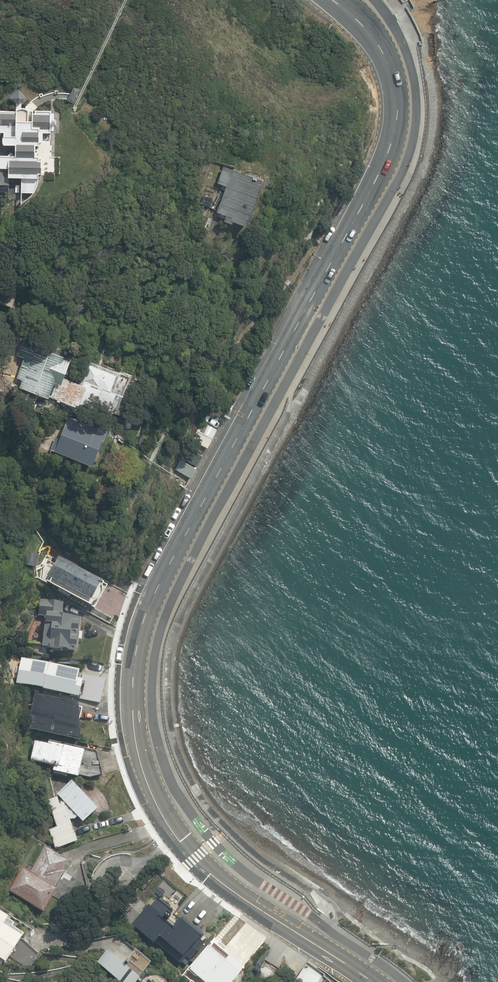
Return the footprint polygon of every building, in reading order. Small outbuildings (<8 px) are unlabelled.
[(67,100),(74,104),(80,90),(73,87),(67,100)] [(33,193),(39,180),(39,173),(42,173),(42,161),(39,161),(40,156),(36,156),(36,145),(40,145),(40,133),(51,133),(51,124),(56,124),(57,120),(51,120),(51,111),(28,111),(29,108),(21,108),(30,100),(20,89),(9,98),(15,104),(15,111),(0,111),(0,132),(3,132),(3,145),(17,145),(16,156),(0,156),(0,191),(8,191),(9,177),(23,178),(22,192),(33,193)] [(233,221),(247,226),(263,181),(224,166),(223,166),(217,183),(226,186),(217,212),(226,215),(224,221),(232,224),(233,221)] [(199,203),(209,207),(212,199),(202,195),(199,203)] [(12,307),(17,292),(0,287),(0,303),(12,307)] [(80,384),(63,378),(69,361),(63,359),(63,357),(23,342),(18,355),(24,357),(17,377),(22,379),(20,387),(49,397),(49,396),(78,406),(79,405),(92,410),(95,401),(110,407),(109,411),(115,413),(116,409),(122,411),(128,394),(126,393),(128,387),(126,386),(129,376),(100,365),(99,368),(87,364),(80,384)] [(51,449),(92,465),(98,450),(99,450),(108,429),(69,414),(60,438),(56,436),(51,449)] [(181,457),(197,466),(203,455),(187,446),(181,457)] [(175,470),(190,478),(195,468),(181,460),(175,470)] [(25,565),(37,568),(39,556),(27,553),(25,565)] [(92,602),(103,582),(58,558),(47,578),(92,602)] [(23,590),(27,580),(21,578),(18,587),(23,590)] [(23,646),(46,657),(46,648),(77,651),(81,618),(62,616),(63,602),(40,600),(39,616),(45,616),(42,643),(23,641),(23,646)] [(16,683),(100,704),(106,679),(22,659),(16,683)] [(27,729),(81,741),(80,704),(35,694),(27,729)] [(79,775),(90,778),(103,774),(97,752),(66,744),(65,746),(48,742),(48,745),(35,742),(31,760),(54,766),(53,771),(79,777),(79,775)] [(50,830),(56,848),(78,841),(70,819),(75,819),(78,816),(83,821),(98,808),(72,781),(58,794),(63,800),(60,803),(58,797),(48,800),(57,827),(50,830)] [(71,862),(45,847),(30,872),(22,867),(8,892),(43,911),(71,862)] [(148,903),(131,923),(152,941),(154,939),(179,961),(185,954),(188,957),(202,941),(198,937),(202,933),(181,915),(179,917),(173,912),(174,910),(156,895),(149,904),(148,903)] [(0,920),(0,965),(2,961),(5,963),(23,935),(0,920)] [(212,940),(189,967),(206,981),(229,981),(243,966),(212,940)] [(141,981),(167,981),(166,980),(163,977),(158,974),(152,973),(148,974),(145,967),(150,961),(135,948),(122,962),(107,949),(96,961),(122,981),(134,981),(137,978),(141,981)] [(258,970),(274,980),(281,970),(264,960),(258,970)] [(324,975),(306,963),(295,980),(297,981),(319,981),(324,975)]
